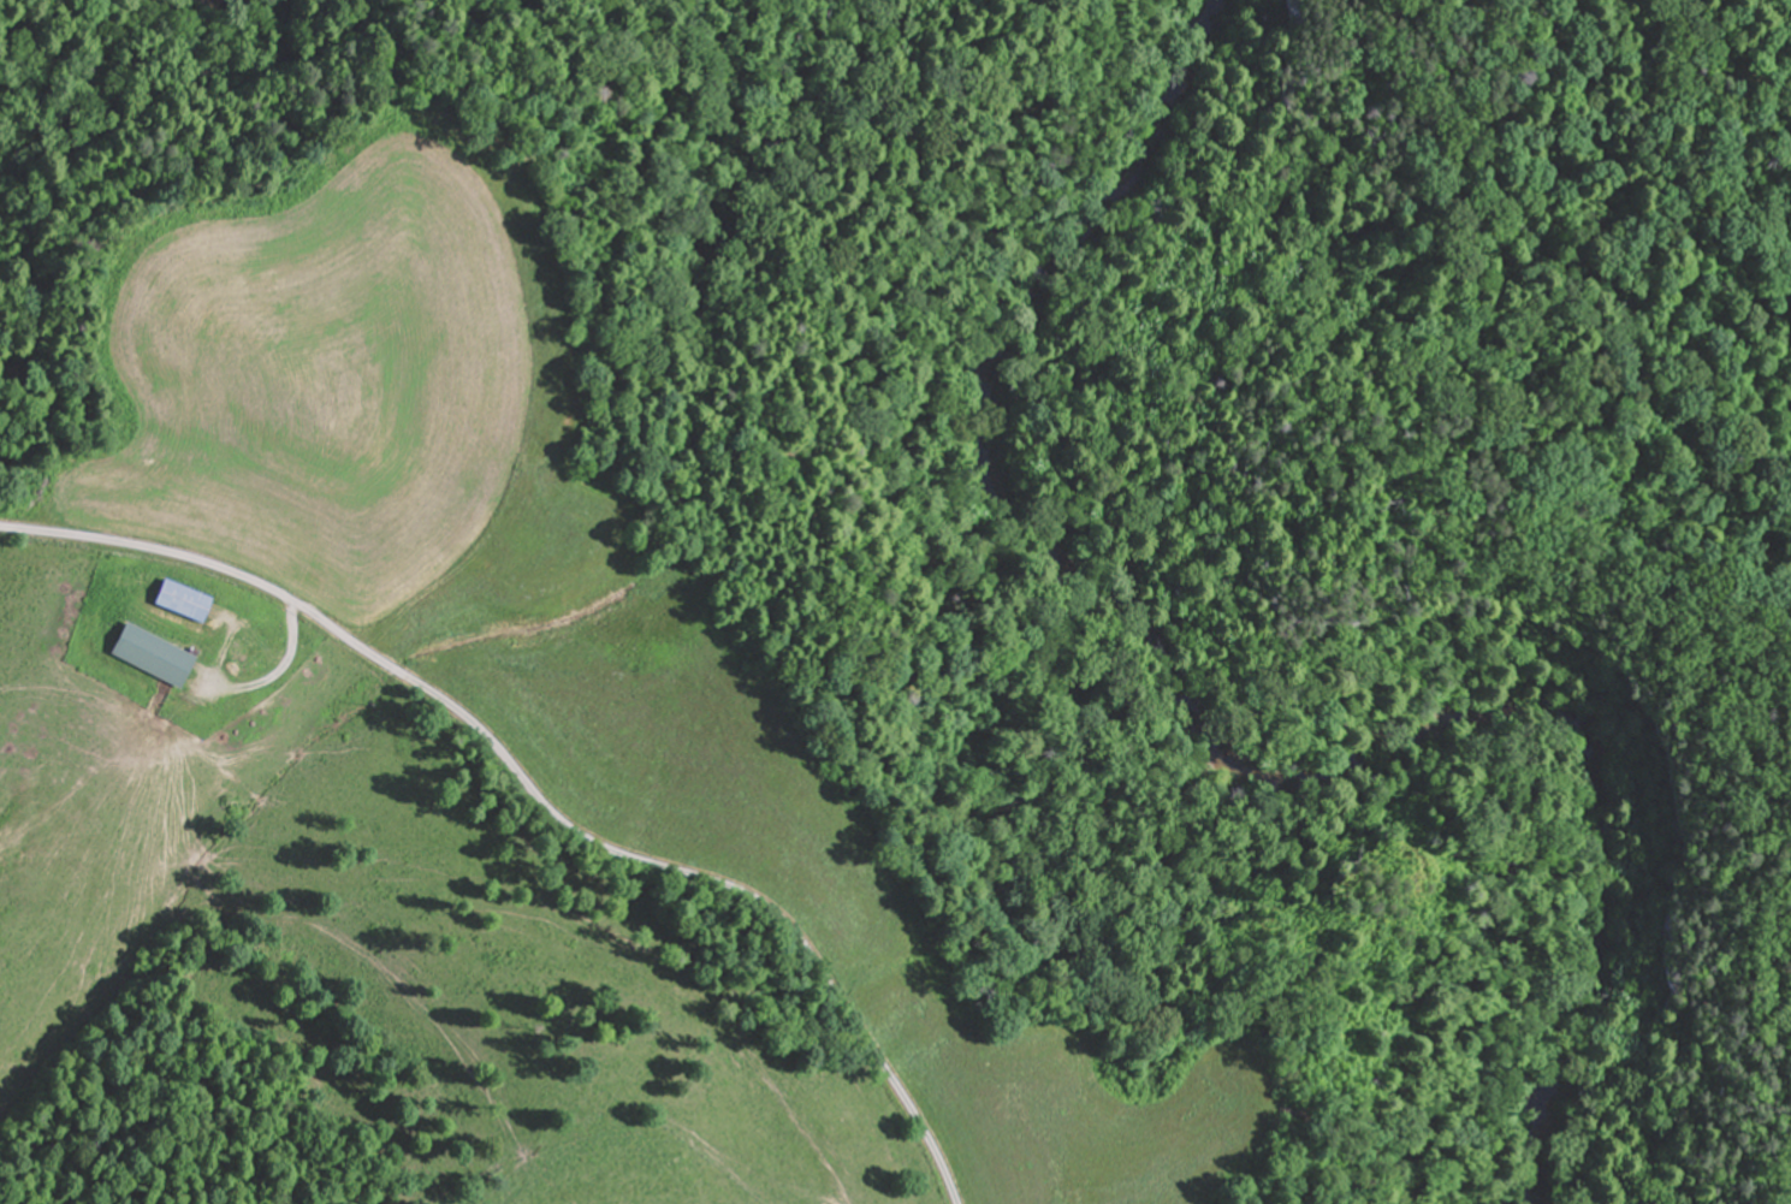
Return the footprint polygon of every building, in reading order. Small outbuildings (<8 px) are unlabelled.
[(201,618),(206,593),(156,584),(152,608),(201,618)] [(177,687),(191,655),(119,623),(105,655),(177,687)]
